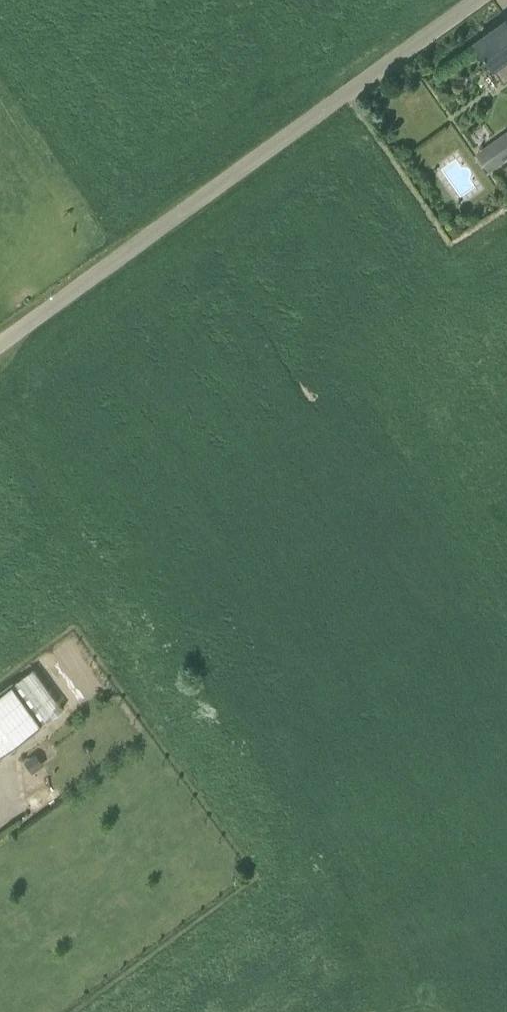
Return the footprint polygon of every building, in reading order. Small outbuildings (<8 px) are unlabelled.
[(476,41),(505,80),(506,79),(506,19),(476,41)] [(0,693),(0,754),(43,724),(13,683),(0,693)]
